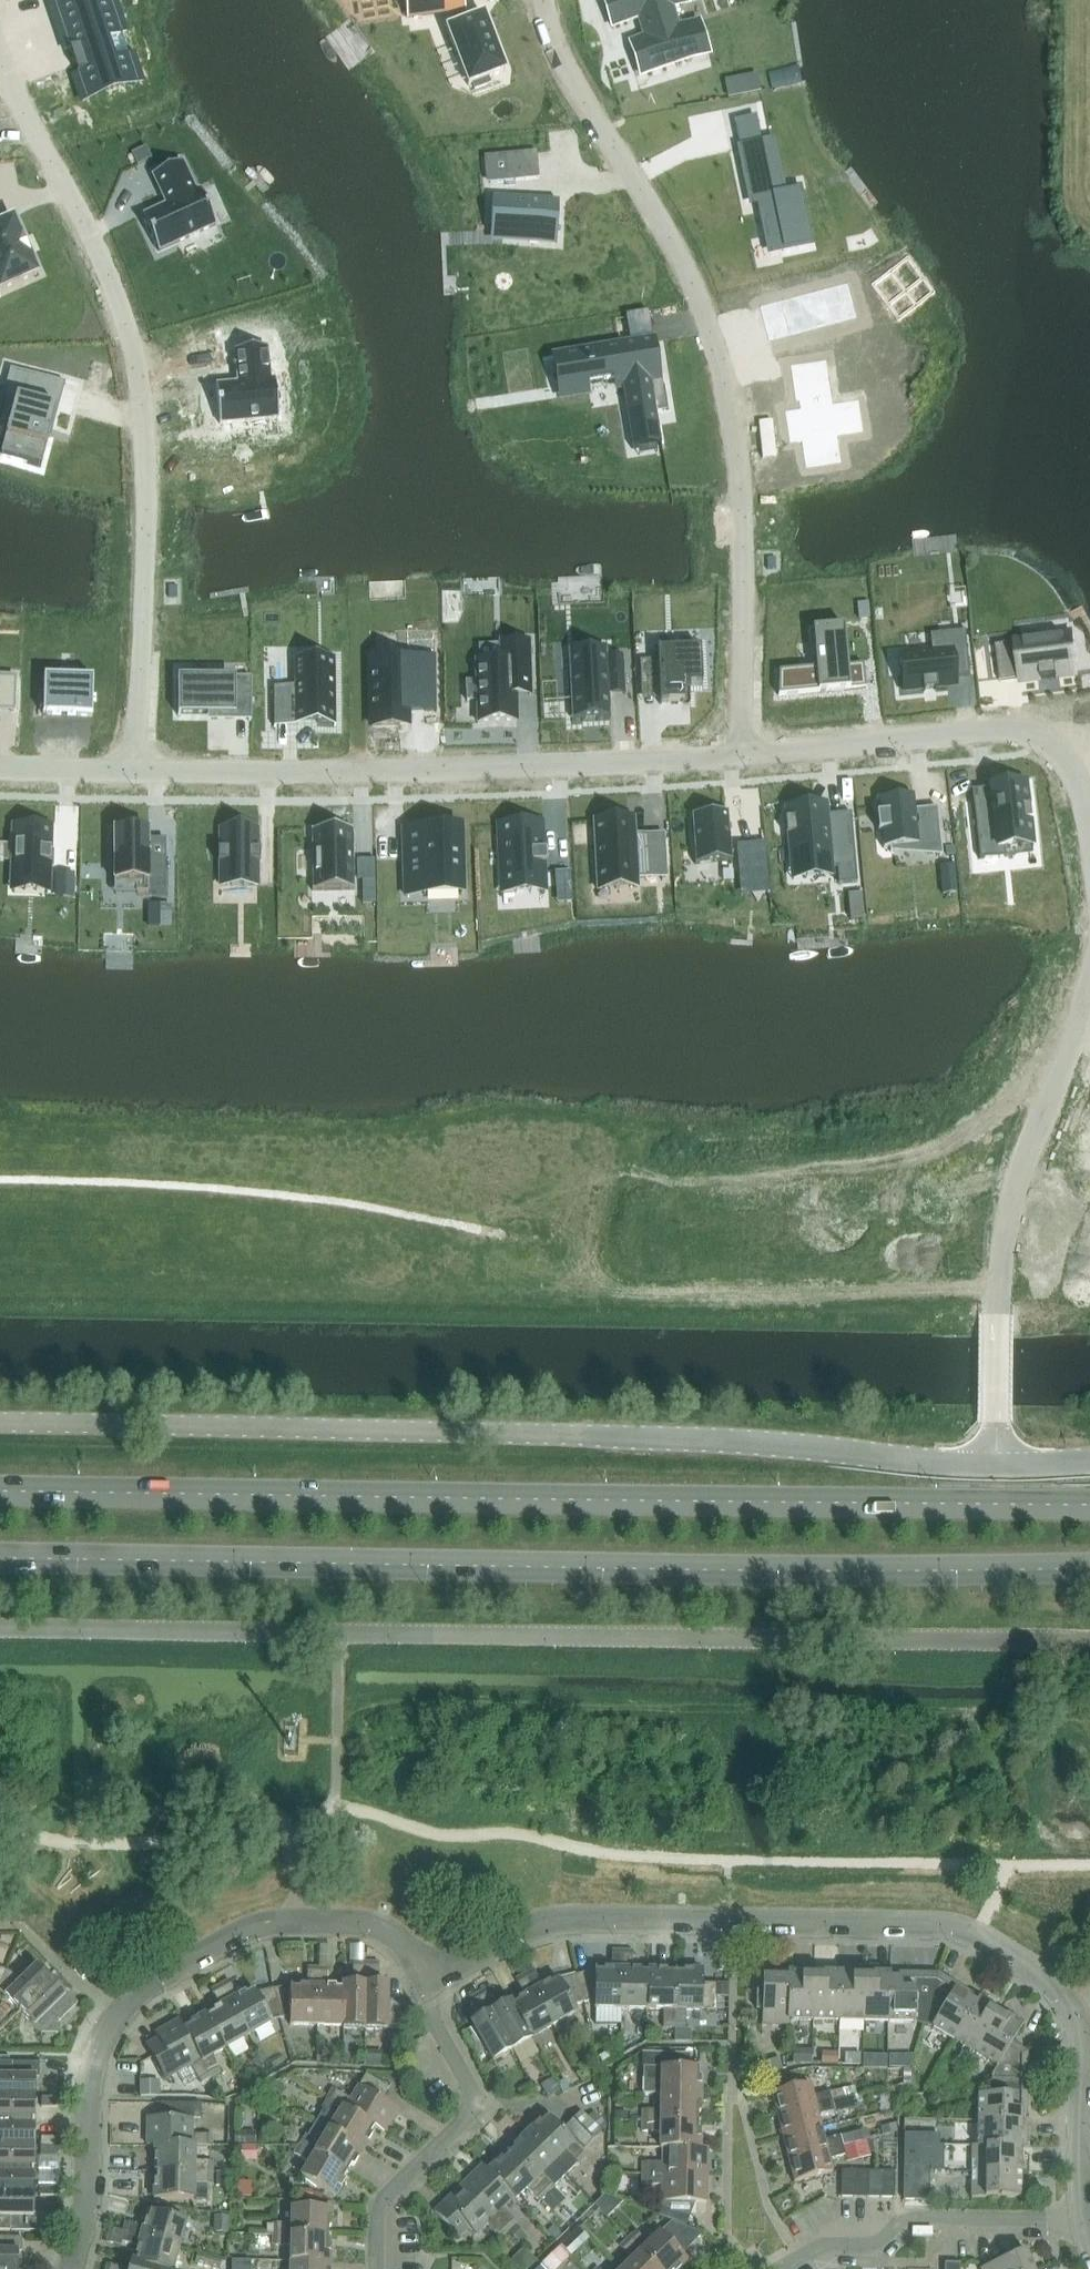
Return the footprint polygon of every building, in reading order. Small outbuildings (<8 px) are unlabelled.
[(55,9),(76,74),(83,72),(89,93),(135,78),(110,0),(83,0),(55,9)] [(409,19),(444,14),(442,0),(406,0),(409,19)] [(612,27),(644,17),(647,26),(641,28),(645,40),(635,43),(645,74),(696,58),(686,27),(676,31),(669,9),(687,4),(686,0),(603,0),(612,27)] [(483,15),(446,30),(468,86),(472,85),(474,90),(490,84),(488,79),(505,72),(483,15)] [(755,120),(736,124),(739,136),(758,132),(755,120)] [(770,141),(738,147),(750,201),(757,199),(769,252),(808,244),(797,191),(781,194),(770,141)] [(140,150),(132,154),(138,166),(146,162),(140,150)] [(510,155),(488,157),(490,184),(513,182),(510,155)] [(169,213),(144,224),(160,259),(218,233),(202,198),(198,200),(184,170),(155,183),(169,213)] [(492,200),(491,226),(502,226),(501,240),(556,243),(558,203),(492,200)] [(37,275),(12,220),(0,226),(0,292),(37,275)] [(837,287),(779,302),(788,336),(846,321),(837,287)] [(654,343),(561,358),(564,371),(566,388),(603,382),(619,380),(631,451),(661,446),(655,411),(650,412),(647,393),(652,392),(650,382),(649,375),(659,373),(654,343)] [(217,392),(221,430),(278,424),(274,386),(271,386),(268,354),(234,358),(237,390),(217,392)] [(800,409),(784,412),(789,443),(801,441),(805,469),(840,463),(836,436),(849,434),(844,403),(832,405),(825,361),(790,366),(795,402),(798,401),(800,409)] [(0,408),(0,418),(10,421),(0,459),(40,470),(55,412),(31,406),(39,377),(10,370),(0,408)] [(858,619),(869,618),(868,603),(856,604),(858,619)] [(816,670),(779,673),(781,697),(866,689),(863,665),(848,667),(844,627),(812,630),(816,670)] [(938,652),(899,656),(903,692),(955,686),(954,678),(971,676),(966,632),(936,635),(938,652)] [(1073,638),(995,646),(1000,682),(1020,680),(1020,681),(1041,679),(1041,680),(1057,678),(1057,677),(1076,674),(1073,638)] [(476,682),(466,682),(466,702),(477,702),(477,724),(516,722),(515,697),(531,696),(529,642),(499,643),(499,647),(499,661),(479,662),(476,662),(476,682)] [(606,649),(568,651),(568,659),(571,720),(610,718),(609,696),(625,695),(625,686),(623,657),(606,658),(606,649)] [(700,649),(657,651),(659,706),(690,704),(689,688),(702,688),(700,649)] [(409,657),(370,658),(371,726),(399,726),(399,728),(412,728),(411,717),(409,718),(409,713),(436,712),(435,657),(409,657)] [(274,688),(274,728),(276,728),(275,720),(316,720),(317,725),(334,725),(334,727),(335,727),(335,659),(333,659),(333,662),(295,662),(295,659),(293,659),(293,693),(276,693),(275,688),(274,688)] [(657,661),(639,662),(640,678),(658,678),(657,661)] [(43,677),(42,716),(92,717),(93,678),(77,677),(77,671),(60,671),(59,677),(43,677)] [(178,677),(178,711),(232,710),(232,719),(251,719),(251,677),(178,677)] [(13,712),(15,678),(0,678),(0,712),(13,712)] [(991,799),(972,802),(978,852),(978,861),(1000,859),(999,850),(1031,846),(1025,785),(998,788),(989,788),(991,799)] [(879,814),(876,814),(878,832),(881,832),(883,849),(889,849),(890,853),(893,853),(892,848),(938,844),(939,856),(942,857),(936,808),(934,808),(934,813),(915,815),(914,810),(913,797),(878,800),(879,814)] [(825,805),(786,809),(791,867),(828,863),(829,870),(837,869),(837,876),(838,885),(857,883),(856,872),(858,872),(857,857),(854,857),(850,813),(826,816),(825,805)] [(728,813),(691,816),(695,865),(731,862),(728,813)] [(633,819),(593,822),(597,891),(637,889),(637,880),(666,878),(663,839),(634,840),(633,819)] [(497,826),(494,826),(494,828),(495,827),(498,891),(539,890),(538,867),(542,866),(542,854),(538,854),(537,826),(538,826),(538,824),(535,824),(535,826),(524,826),(524,825),(522,825),(522,826),(509,827),(509,826),(508,826),(508,827),(497,828),(497,826)] [(19,827),(17,880),(53,881),(54,828),(19,827)] [(432,832),(404,832),(404,879),(421,878),(422,889),(461,889),(460,829),(432,829),(432,832)] [(111,830),(111,881),(140,881),(139,892),(166,893),(166,857),(146,857),(147,830),(111,830)] [(351,830),(309,831),(310,891),(352,891),(351,830)] [(220,831),(220,886),(257,886),(257,831),(220,831)] [(374,860),(356,860),(357,881),(375,880),(374,860)] [(569,872),(554,873),(556,890),(570,889),(569,872)] [(58,876),(57,897),(72,898),(73,876),(58,876)] [(862,893),(848,895),(850,921),(864,920),(862,893)] [(593,2008),(621,2008),(621,1951),(611,1951),(611,1969),(594,1968),(594,1970),(576,1975),(583,2002),(593,2000),(593,2008)] [(621,2008),(647,2009),(648,1972),(647,1972),(647,1969),(631,1969),(632,1951),(621,1951),(621,2008)] [(343,1984),(343,1986),(342,2026),(342,2029),(364,2029),(365,1963),(352,1963),(352,1984),(343,1984)] [(399,2030),(400,2003),(386,2003),(387,1984),(378,1984),(378,1963),(365,1963),(364,2029),(399,2030)] [(0,1985),(0,1993),(19,2012),(50,1981),(35,1966),(18,1983),(9,1974),(5,1972),(0,1985)] [(289,1986),(286,1987),(272,1990),(279,2019),(289,2016),(289,2025),(316,2026),(317,1968),(307,1968),(307,1986),(289,1986)] [(317,1968),(316,2026),(342,2026),(343,1986),(327,1986),(327,1968),(317,1968)] [(662,2027),(674,2027),(675,1970),(647,1969),(647,1972),(648,1972),(647,2009),(663,2009),(662,2027)] [(576,1975),(566,1978),(558,1980),(557,1979),(550,1984),(548,1981),(541,1985),(533,1970),(524,1975),(552,2025),(576,2012),(572,2005),(583,2002),(576,1975)] [(728,1984),(715,1984),(702,1983),(702,1970),(675,1970),(674,2027),(685,2027),(685,2010),(714,2010),(715,1997),(728,1997),(728,1984)] [(787,1977),(769,1976),(762,1976),(761,1991),(756,1991),(755,2010),(761,2010),(761,2025),(787,2026),(788,1971),(787,1971),(787,1977)] [(807,1972),(798,1972),(788,1971),(787,2026),(788,2026),(788,2020),(812,2021),(813,1977),(807,1977),(807,1972)] [(838,1972),(829,1972),(819,1972),(819,1977),(813,1977),(812,2021),(838,2021),(838,1972)] [(863,2022),(864,1978),(858,1978),(858,1973),(838,1972),(838,2021),(863,2022)] [(889,2022),(889,1973),(870,1973),(870,1978),(864,1978),(863,2022),(889,2022)] [(937,1974),(929,1974),(920,1974),(895,1973),(895,1979),(890,1979),(890,1973),(889,1973),(889,2022),(914,2022),(923,2025),(927,2010),(937,1974)] [(973,1995),(948,1981),(939,1975),(937,1974),(927,2010),(923,2025),(931,2027),(953,2040),(978,1998),(975,2003),(970,2000),(973,1995)] [(518,2002),(511,2005),(510,2006),(529,2038),(552,2025),(524,1975),(515,1980),(524,1995),(516,1999),(518,2002)] [(57,2023),(77,2003),(67,1993),(64,1996),(50,1981),(19,2012),(41,2034),(57,2035),(57,2023)] [(228,1981),(219,1986),(248,2036),(272,2022),(271,2021),(279,2019),(272,1990),(255,1993),(252,1988),(237,1996),(228,1981)] [(248,2036),(219,1986),(210,1991),(219,2006),(205,2014),(207,2016),(206,2016),(225,2049),(248,2036)] [(490,1986),(479,1993),(512,2051),(531,2040),(529,2038),(510,2006),(511,2005),(508,2001),(501,2005),(490,1986)] [(492,2062),(512,2051),(479,1993),(468,1999),(478,2018),(470,2022),(492,2062)] [(995,2008),(987,2004),(978,1998),(953,2040),(975,2053),(997,2016),(992,2013),(995,2008)] [(184,2029),(183,2030),(210,2077),(220,2072),(211,2056),(225,2049),(206,2016),(207,2016),(205,2014),(189,2023),(190,2025),(184,2029)] [(1027,2053),(1024,2051),(1011,2043),(1022,2025),(1005,2015),(1002,2019),(997,2016),(975,2053),(996,2066),(990,2076),(990,2082),(1026,2083),(1027,2053)] [(162,2050),(151,2056),(165,2079),(190,2065),(201,2083),(210,2077),(183,2030),(184,2029),(179,2020),(154,2034),(163,2049),(162,2050)] [(364,2052),(363,2065),(381,2066),(382,2053),(364,2052)] [(793,2052),(793,2065),(805,2065),(812,2065),(812,2063),(812,2052),(793,2052)] [(822,2053),(822,2063),(838,2064),(838,2053),(822,2053)] [(864,2053),(863,2067),(872,2068),(872,2054),(864,2053)] [(845,2054),(845,2064),(861,2064),(861,2054),(845,2054)] [(660,2094),(700,2095),(700,2077),(698,2077),(698,2068),(688,2068),(688,2056),(666,2056),(666,2068),(660,2067),(660,2068),(642,2068),(642,2094),(660,2094)] [(783,2070),(780,2058),(767,2062),(770,2074),(783,2070)] [(38,2077),(39,2063),(9,2063),(4,2063),(0,2063),(0,2098),(34,2098),(34,2078),(38,2078),(38,2077)] [(806,2069),(787,2074),(791,2088),(809,2083),(806,2069)] [(332,2089),(327,2098),(342,2108),(342,2107),(376,2128),(376,2129),(382,2133),(396,2109),(381,2099),(388,2088),(365,2074),(350,2100),(332,2089)] [(554,2079),(542,2085),(548,2097),(560,2091),(554,2079)] [(937,2079),(937,2095),(951,2095),(952,2080),(937,2079)] [(565,2080),(558,2083),(561,2090),(563,2093),(570,2089),(565,2080)] [(1026,2115),(1026,2093),(1026,2083),(990,2082),(990,2095),(977,2095),(977,2121),(1020,2121),(1021,2115),(1026,2115)] [(140,2083),(140,2096),(159,2096),(159,2083),(140,2083)] [(275,2083),(269,2092),(281,2099),(286,2090),(275,2083)] [(809,2083),(791,2088),(771,2093),(777,2116),(831,2102),(829,2092),(813,2096),(810,2083),(809,2083)] [(850,2087),(829,2092),(831,2102),(853,2096),(850,2087)] [(700,2095),(660,2094),(660,2110),(642,2110),(642,2120),(700,2122),(700,2095)] [(853,2096),(831,2102),(834,2111),(833,2112),(833,2114),(856,2108),(853,2096)] [(31,2125),(31,2119),(34,2119),(34,2098),(0,2098),(0,2117),(12,2118),(12,2127),(34,2127),(34,2126),(31,2126),(31,2125)] [(57,2108),(57,2098),(41,2098),(41,2108),(57,2108)] [(323,2109),(315,2123),(362,2151),(376,2129),(376,2128),(342,2107),(342,2108),(327,2098),(321,2108),(323,2109)] [(831,2102),(777,2116),(782,2137),(821,2128),(818,2115),(833,2112),(834,2111),(831,2102)] [(160,2103),(160,2118),(147,2118),(146,2146),(154,2146),(154,2145),(194,2146),(211,2146),(211,2135),(191,2135),(191,2119),(200,2119),(200,2104),(160,2103)] [(588,2118),(581,2111),(564,2128),(584,2148),(605,2126),(593,2112),(588,2118)] [(615,2111),(614,2120),(625,2120),(626,2111),(615,2111)] [(566,2175),(585,2156),(547,2116),(540,2123),(538,2121),(525,2133),(566,2175)] [(0,2117),(0,2147),(33,2147),(34,2127),(12,2127),(12,2118),(0,2117)] [(700,2122),(642,2120),(642,2132),(660,2132),(659,2148),(662,2148),(662,2147),(699,2148),(700,2122)] [(1020,2121),(977,2121),(977,2145),(971,2145),(971,2146),(1026,2147),(1026,2128),(1020,2128),(1020,2121)] [(305,2135),(299,2144),(315,2153),(314,2154),(349,2174),(362,2151),(315,2123),(307,2136),(305,2135)] [(885,2134),(898,2131),(895,2123),(883,2126),(885,2134)] [(821,2128),(782,2137),(788,2159),(842,2145),(840,2137),(840,2136),(824,2140),(821,2128)] [(234,2132),(234,2145),(255,2145),(255,2132),(234,2132)] [(857,2132),(840,2137),(842,2145),(842,2146),(845,2145),(859,2141),(857,2132)] [(514,2148),(508,2154),(547,2194),(552,2188),(554,2186),(566,2175),(525,2133),(512,2146),(514,2148)] [(40,2138),(40,2147),(56,2148),(57,2138),(40,2138)] [(859,2141),(845,2145),(848,2160),(868,2155),(864,2140),(859,2141)] [(315,2153),(299,2144),(293,2154),(309,2163),(300,2177),(335,2197),(349,2174),(314,2154),(315,2153)] [(154,2145),(154,2146),(154,2163),(156,2163),(156,2172),(211,2173),(211,2162),(194,2161),(194,2146),(154,2145)] [(842,2145),(788,2159),(793,2182),(832,2172),(829,2159),(845,2155),(842,2146),(842,2145)] [(938,2145),(904,2145),(903,2165),(916,2165),(929,2165),(929,2171),(942,2171),(942,2145),(938,2145)] [(1026,2147),(971,2146),(971,2172),(1020,2172),(1020,2148),(1026,2148),(1026,2147)] [(30,2174),(31,2168),(33,2168),(33,2147),(0,2147),(0,2167),(11,2167),(11,2176),(33,2176),(33,2175),(30,2175),(30,2174)] [(56,2148),(40,2147),(40,2157),(56,2157),(56,2148)] [(241,2155),(241,2158),(257,2158),(257,2147),(241,2147),(241,2155)] [(662,2147),(662,2148),(662,2163),(642,2163),(642,2174),(706,2175),(707,2148),(699,2148),(662,2147)] [(541,2199),(547,2194),(508,2154),(502,2160),(500,2158),(488,2170),(487,2171),(513,2197),(513,2198),(515,2200),(526,2189),(539,2201),(541,2199)] [(502,2208),(513,2198),(513,2197),(487,2171),(488,2170),(482,2165),(463,2184),(508,2230),(516,2222),(502,2208)] [(0,2167),(0,2196),(33,2196),(33,2176),(11,2176),(11,2167),(0,2167)] [(854,2197),(854,2171),(841,2170),(840,2197),(854,2197)] [(854,2197),(867,2197),(868,2171),(854,2171),(854,2197)] [(867,2197),(880,2198),(881,2171),(868,2171),(867,2197)] [(881,2171),(880,2198),(894,2198),(894,2171),(881,2171)] [(914,2200),(914,2171),(903,2171),(902,2200),(914,2200)] [(914,2200),(917,2200),(929,2200),(929,2171),(914,2171),(914,2200)] [(211,2173),(156,2172),(156,2180),(153,2180),(153,2199),(193,2200),(193,2183),(211,2184),(211,2173)] [(1020,2172),(971,2172),(970,2198),(1020,2198),(1020,2172)] [(215,2173),(215,2186),(229,2186),(229,2173),(215,2173)] [(706,2175),(642,2174),(642,2185),(662,2185),(661,2201),(660,2201),(660,2208),(689,2219),(695,2202),(706,2202),(706,2175)] [(442,2204),(437,2209),(434,2212),(453,2231),(459,2238),(469,2229),(475,2235),(486,2223),(500,2238),(508,2230),(463,2184),(442,2204)] [(56,2187),(39,2187),(39,2197),(56,2197),(56,2187)] [(552,2188),(547,2194),(559,2206),(564,2200),(552,2188)] [(299,2191),(299,2200),(312,2200),(312,2192),(313,2191),(299,2191)] [(547,2194),(541,2199),(553,2211),(559,2206),(547,2194)] [(605,2195),(595,2204),(607,2217),(624,2201),(605,2195)] [(36,2217),(33,2217),(33,2196),(0,2196),(0,2231),(36,2231),(36,2217)] [(273,2234),(328,2236),(328,2227),(330,2227),(331,2209),(291,2208),(291,2224),(273,2223),(273,2234)] [(125,2222),(123,2232),(178,2247),(186,2221),(150,2211),(147,2220),(145,2219),(143,2227),(125,2222)] [(213,2216),(213,2233),(228,2233),(228,2217),(213,2216)] [(670,2222),(659,2232),(681,2255),(702,2234),(670,2222)] [(516,2225),(510,2231),(518,2240),(524,2234),(516,2225)] [(553,2226),(547,2231),(555,2240),(561,2234),(553,2226)] [(123,2232),(109,2228),(105,2243),(121,2248),(122,2242),(137,2246),(135,2254),(138,2255),(135,2262),(159,2268),(172,2268),(178,2247),(123,2232)] [(657,2268),(679,2268),(687,2261),(681,2255),(659,2232),(648,2244),(635,2231),(628,2239),(657,2268)] [(328,2236),(273,2234),(272,2246),(290,2246),(290,2262),(330,2263),(330,2244),(327,2244),(328,2236)] [(21,2252),(21,2238),(0,2237),(0,2268),(17,2268),(17,2252),(21,2252)] [(569,2254),(577,2246),(569,2237),(560,2245),(569,2254)] [(628,2239),(620,2246),(632,2259),(622,2268),(657,2268),(628,2239)] [(541,2264),(546,2268),(555,2268),(569,2255),(560,2245),(541,2264)] [(508,2261),(515,2268),(526,2268),(535,2260),(524,2248),(508,2261)] [(979,2268),(1032,2268),(1025,2250),(1011,2256),(1009,2250),(991,2258),(993,2263),(979,2268)] [(188,2263),(210,2268),(220,2268),(221,2263),(222,2261),(191,2253),(188,2263)] [(135,2262),(130,2261),(128,2268),(159,2268),(135,2262)]
